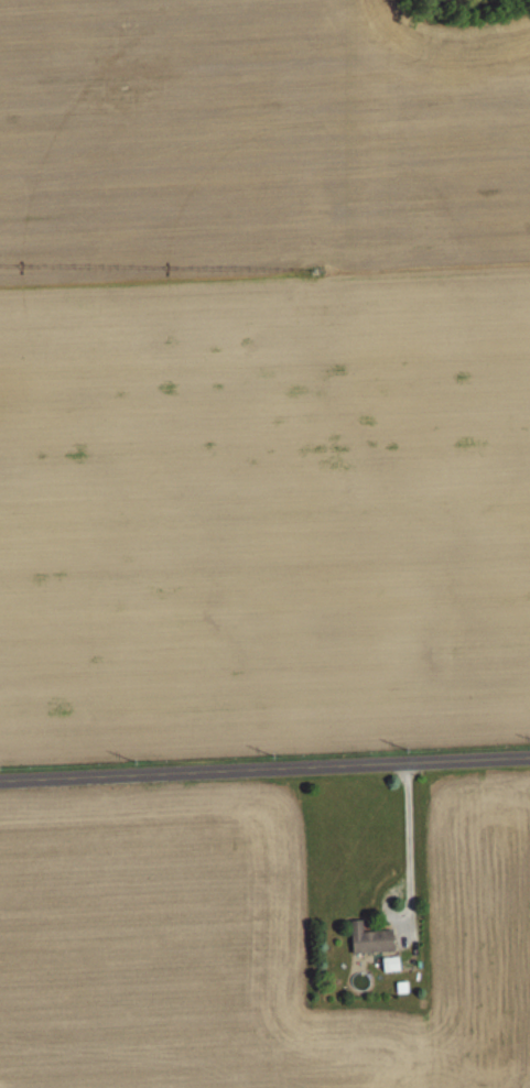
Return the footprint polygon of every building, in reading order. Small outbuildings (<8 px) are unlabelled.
[(352,952),(393,950),(392,930),(363,931),(362,920),(351,920),(352,952)]
